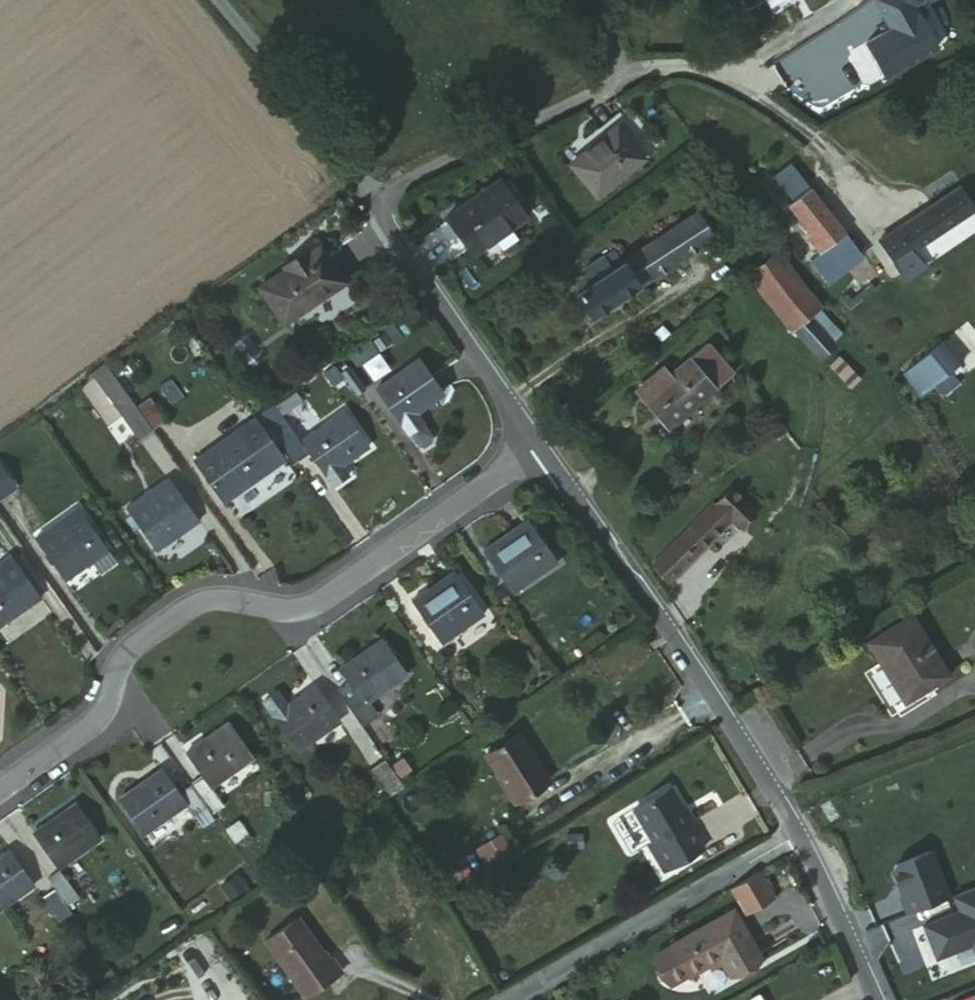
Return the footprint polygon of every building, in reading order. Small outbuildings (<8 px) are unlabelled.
[(740,10),(756,1),(755,0),(735,0),(740,10)] [(904,0),(861,0),(872,29),(846,39),(859,74),(915,52),(897,7),(906,3),(904,0)] [(632,155),(608,123),(559,160),(588,190),(632,155)] [(519,221),(495,182),(439,215),(463,252),(501,228),(502,232),(519,221)] [(862,268),(803,193),(784,207),(806,237),(803,240),(814,253),(796,270),(825,302),(862,268)] [(955,194),(874,244),(887,268),(971,216),(955,194)] [(352,209),(347,201),(334,208),(341,216),(352,209)] [(717,230),(704,212),(613,269),(604,259),(595,265),(593,263),(580,270),(583,278),(576,284),(581,291),(572,298),(584,318),(717,230)] [(354,268),(330,232),(308,246),(305,242),(290,249),(293,255),(271,270),(295,306),(354,268)] [(812,311),(763,251),(745,266),(794,328),(812,311)] [(835,336),(817,316),(798,332),(815,352),(835,336)] [(642,353),(621,367),(627,375),(619,380),(641,413),(712,367),(691,334),(648,362),(642,353)] [(940,346),(916,367),(964,430),(974,420),(974,390),(940,346)] [(411,355),(367,384),(411,451),(418,453),(426,448),(427,441),(411,417),(441,397),(411,355)] [(621,367),(614,371),(619,380),(627,375),(621,367)] [(141,384),(128,393),(150,425),(163,416),(141,384)] [(150,425),(128,393),(115,402),(137,433),(150,425)] [(346,398),(300,431),(275,393),(257,406),(294,460),(311,448),(335,483),(351,471),(345,463),(375,442),(346,398)] [(257,411),(190,457),(220,499),(286,453),(257,411)] [(16,489),(0,466),(0,500),(16,489)] [(196,517),(166,475),(123,503),(152,546),(196,517)] [(756,513),(734,489),(715,506),(714,505),(652,564),(668,581),(731,522),(738,530),(756,513)] [(105,554),(74,508),(32,537),(63,583),(105,554)] [(527,513),(479,544),(510,586),(556,557),(527,513)] [(12,553),(0,561),(0,628),(41,599),(12,553)] [(488,602),(459,561),(415,588),(446,631),(488,602)] [(954,673),(922,617),(882,638),(914,695),(954,673)] [(352,690),(340,699),(371,744),(382,737),(362,707),(403,679),(379,641),(337,668),(352,690)] [(300,747),(338,720),(314,684),(289,701),(279,687),(265,697),(300,747)] [(205,785),(247,757),(224,721),(180,749),(199,777),(188,784),(203,807),(214,799),(205,785)] [(513,736),(479,757),(511,805),(545,783),(513,736)] [(388,797),(401,788),(383,761),(369,770),(388,797)] [(158,765),(117,793),(141,830),(184,801),(193,814),(203,807),(188,784),(177,791),(158,765)] [(667,788),(630,811),(650,845),(646,847),(662,873),(701,849),(686,824),(688,823),(667,788)] [(20,824),(42,858),(81,830),(60,798),(20,824)] [(19,873),(0,844),(0,886),(19,873)] [(902,898),(908,913),(950,897),(932,851),(897,865),(895,871),(905,897),(902,898)] [(29,865),(39,878),(47,890),(59,883),(42,858),(29,865)] [(773,898),(758,872),(731,889),(746,914),(773,898)] [(43,906),(54,900),(47,890),(39,878),(28,886),(43,906)] [(954,895),(960,909),(924,923),(937,956),(973,942),(974,949),(974,887),(954,895)] [(730,914),(670,951),(670,952),(653,962),(669,990),(687,979),(687,980),(719,961),(730,979),(759,961),(730,914)] [(264,944),(302,999),(303,999),(340,975),(301,918),(264,944)]
